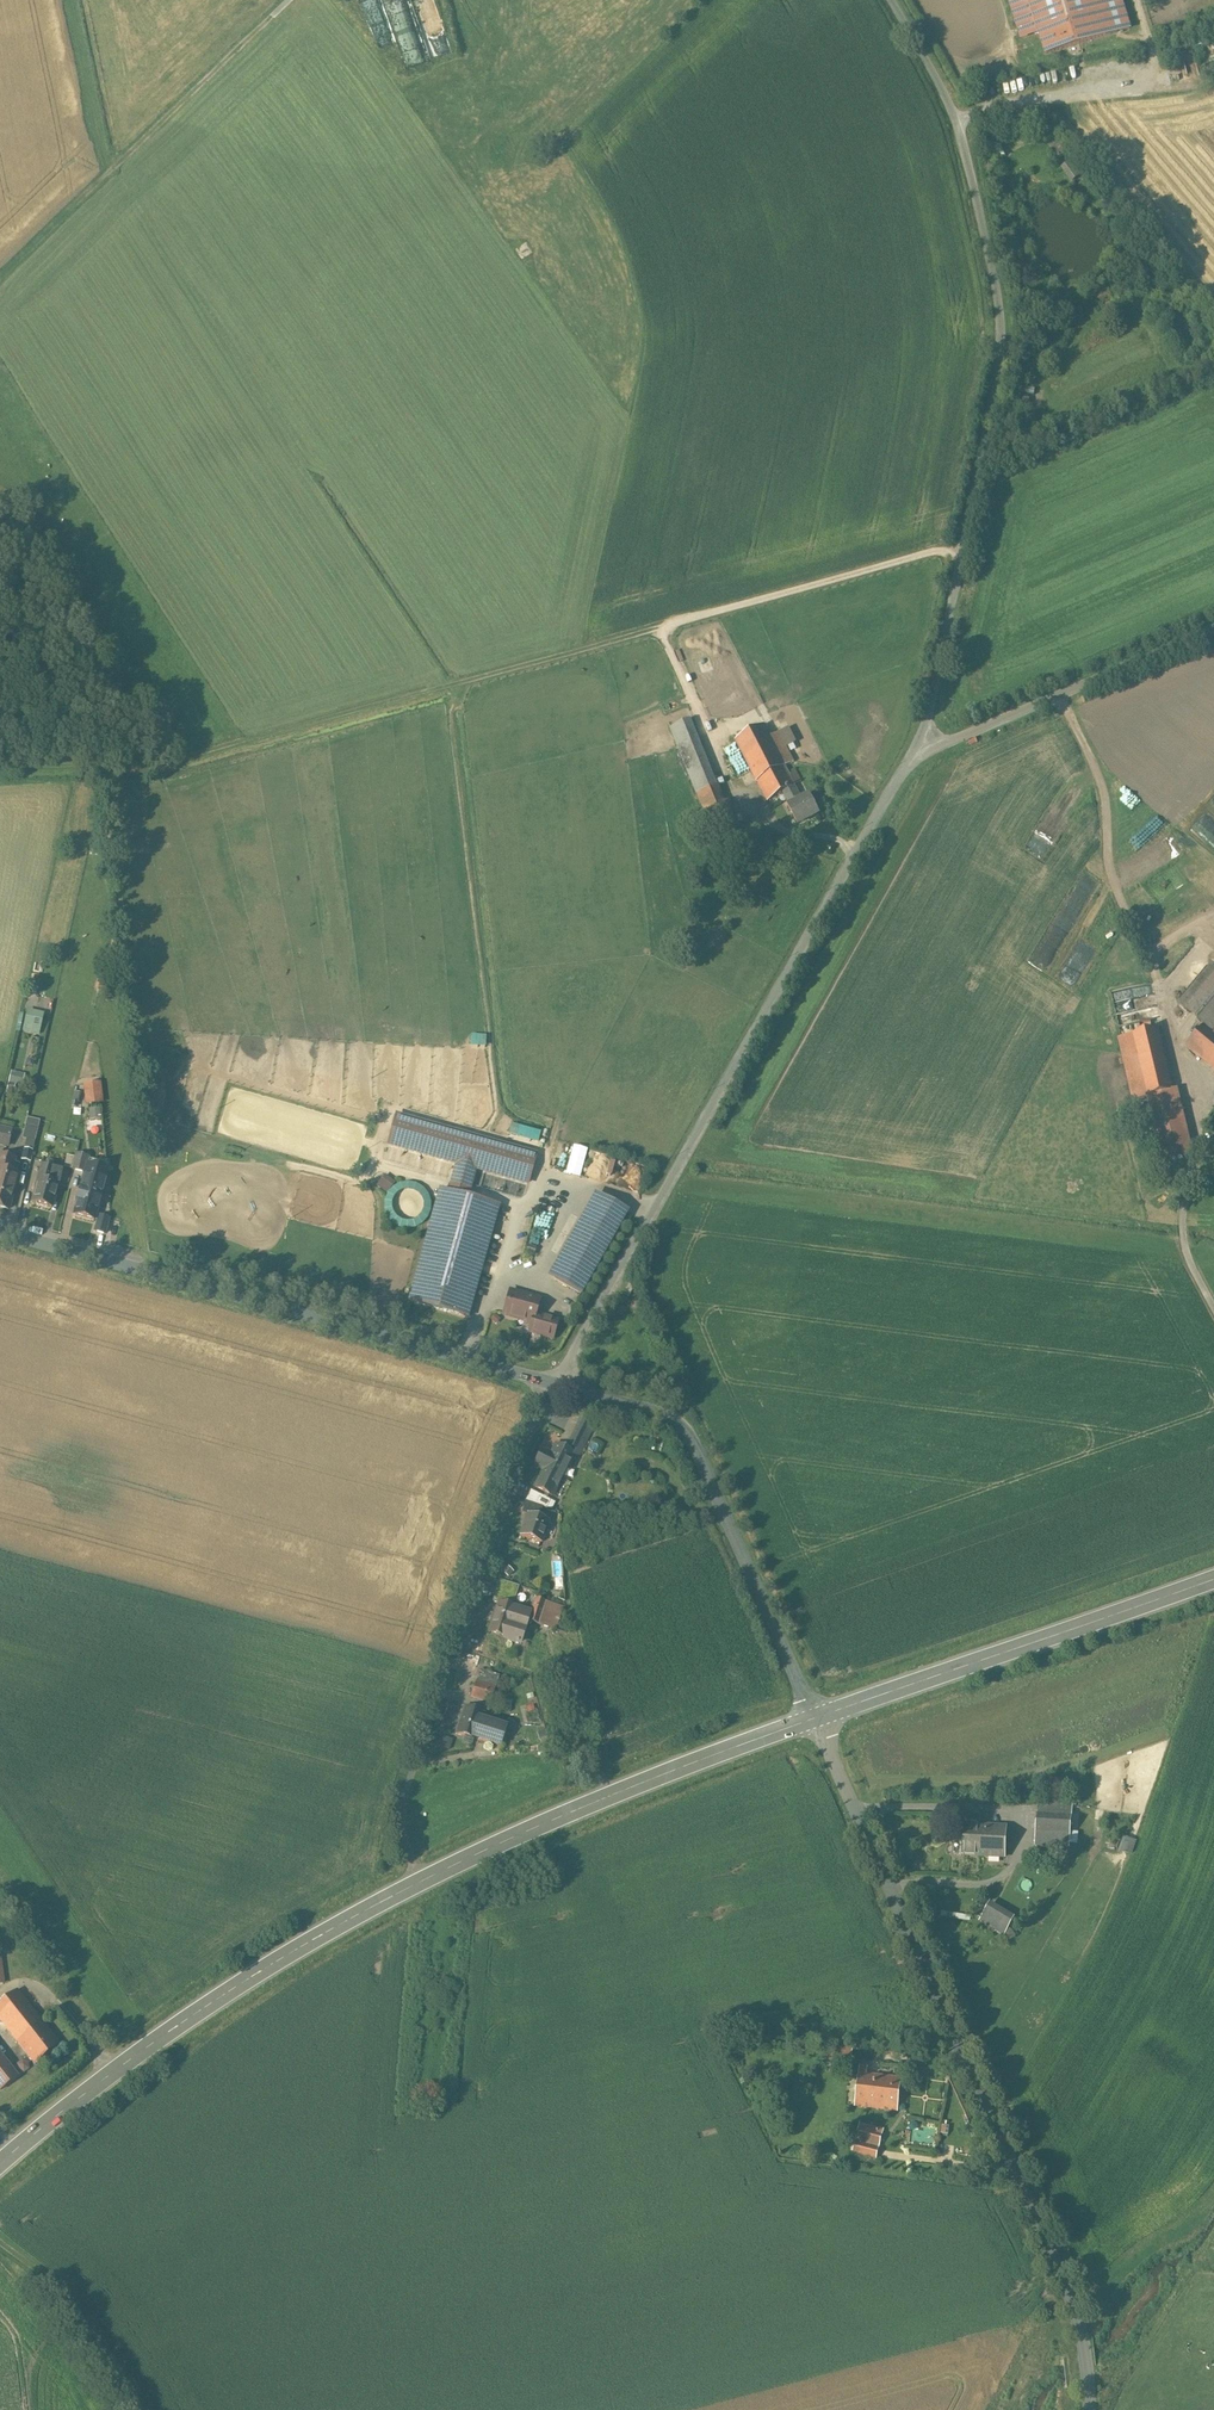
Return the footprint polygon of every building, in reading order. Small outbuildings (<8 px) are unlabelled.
[(1021,39),(1039,33),(1046,54),(1130,28),(1121,0),(1009,0),(1021,39)] [(1064,165),(1073,180),(1081,175),(1072,160),(1064,165)] [(764,725),(736,740),(742,752),(733,757),(747,785),(757,780),(768,800),(784,791),(794,785),(795,785),(785,766),(794,762),(778,732),(770,737),(764,725)] [(716,787),(701,748),(682,756),(711,827),(736,816),(723,784),(716,787)] [(810,795),(801,799),(794,785),(784,791),(791,805),(788,806),(798,824),(819,813),(810,795)] [(108,961),(103,983),(110,985),(115,963),(108,961)] [(1213,963),(1179,1003),(1205,1025),(1205,1024),(1213,1032),(1213,964),(1213,963)] [(1118,1013),(1149,1006),(1147,995),(1154,994),(1151,983),(1114,991),(1118,1013)] [(43,1014),(28,1011),(24,1030),(39,1033),(43,1014)] [(1205,1024),(1205,1025),(1187,1046),(1213,1069),(1213,1032),(1205,1024)] [(1157,1028),(1120,1037),(1135,1100),(1148,1097),(1159,1094),(1172,1091),(1157,1028)] [(473,1034),(472,1046),(488,1046),(488,1034),(473,1034)] [(212,1060),(233,1066),(237,1051),(217,1045),(212,1060)] [(13,1070),(11,1081),(25,1083),(27,1072),(13,1070)] [(100,1083),(85,1084),(87,1103),(102,1102),(100,1083)] [(1172,1091),(1159,1094),(1162,1107),(1175,1104),(1172,1091)] [(1175,1104),(1162,1107),(1159,1094),(1148,1097),(1163,1161),(1175,1158),(1172,1146),(1184,1143),(1175,1104)] [(103,1117),(102,1106),(90,1107),(91,1118),(103,1117)] [(536,1154),(397,1115),(389,1144),(527,1183),(536,1154)] [(40,1120),(27,1117),(25,1127),(38,1130),(40,1120)] [(90,1119),(90,1129),(104,1128),(104,1118),(90,1119)] [(518,1136),(540,1143),(543,1131),(521,1124),(518,1136)] [(0,1127),(0,1143),(8,1145),(11,1130),(0,1127)] [(38,1130),(25,1127),(22,1138),(27,1139),(26,1143),(34,1145),(38,1130)] [(34,1145),(26,1143),(22,1159),(31,1161),(34,1145)] [(1184,1143),(1172,1146),(1175,1158),(1187,1155),(1184,1143)] [(575,1145),(568,1173),(582,1177),(590,1149),(575,1145)] [(0,1160),(0,1207),(9,1209),(18,1173),(9,1171),(11,1164),(13,1165),(15,1157),(2,1154),(0,1160)] [(76,1157),(67,1155),(64,1167),(73,1169),(76,1157)] [(88,1161),(76,1157),(73,1169),(73,1170),(85,1173),(88,1161)] [(55,1169),(42,1165),(36,1188),(37,1189),(33,1202),(52,1207),(58,1184),(52,1182),(55,1169)] [(389,1192),(397,1181),(387,1174),(379,1185),(389,1192)] [(85,1177),(78,1200),(79,1200),(75,1214),(94,1219),(101,1196),(94,1194),(98,1180),(85,1177)] [(416,1185),(408,1183),(400,1184),(393,1188),(388,1194),(385,1201),(385,1209),(388,1217),(393,1223),(399,1227),(407,1229),(415,1227),(422,1224),(427,1218),(430,1210),(430,1202),(427,1195),(423,1189),(416,1185)] [(499,1206),(441,1190),(425,1245),(409,1301),(467,1317),(499,1206)] [(598,1202),(561,1268),(587,1283),(624,1217),(598,1202)] [(109,1219),(99,1216),(95,1231),(105,1234),(109,1219)] [(587,1283),(561,1268),(554,1279),(581,1294),(587,1283)] [(634,1288),(628,1284),(622,1294),(629,1297),(634,1288)] [(558,1321),(536,1314),(540,1299),(510,1291),(503,1315),(527,1322),(526,1324),(531,1325),(529,1332),(553,1339),(558,1321)] [(595,1425),(581,1418),(575,1432),(588,1438),(595,1425)] [(588,1438),(575,1432),(568,1445),(574,1448),(572,1453),(573,1454),(568,1464),(568,1465),(574,1467),(588,1438)] [(552,1454),(543,1449),(535,1466),(543,1470),(561,1479),(561,1478),(562,1479),(562,1478),(561,1478),(568,1465),(568,1464),(573,1454),(572,1453),(556,1445),(552,1454)] [(561,1479),(543,1470),(535,1487),(552,1496),(561,1479)] [(547,1498),(531,1490),(526,1501),(543,1507),(547,1498)] [(543,1507),(526,1501),(522,1513),(528,1515),(539,1518),(543,1507)] [(539,1518),(528,1515),(521,1536),(541,1543),(548,1522),(539,1518)] [(551,1551),(542,1548),(538,1559),(547,1562),(551,1551)] [(556,1577),(565,1575),(563,1560),(554,1561),(556,1577)] [(519,1587),(499,1580),(493,1602),(498,1604),(498,1603),(512,1608),(519,1587)] [(536,1592),(519,1587),(512,1608),(516,1609),(513,1616),(525,1620),(527,1621),(534,1598),(535,1598),(536,1592)] [(535,1598),(534,1598),(527,1621),(544,1626),(551,1603),(535,1598)] [(512,1608),(498,1603),(498,1604),(489,1631),(506,1637),(507,1637),(510,1628),(513,1629),(516,1620),(513,1619),(513,1616),(516,1609),(512,1608)] [(516,1620),(513,1629),(510,1628),(507,1637),(506,1637),(505,1640),(517,1643),(525,1620),(513,1616),(513,1619),(516,1620)] [(483,1670),(503,1673),(504,1665),(484,1661),(483,1670)] [(499,1676),(480,1670),(477,1683),(495,1689),(499,1676)] [(477,1683),(476,1682),(471,1696),(478,1698),(491,1702),(495,1689),(477,1683)] [(491,1702),(478,1698),(475,1707),(488,1711),(491,1702)] [(484,1713),(465,1707),(457,1733),(476,1739),(477,1737),(498,1744),(503,1726),(482,1720),(484,1714),(484,1713)] [(445,1736),(442,1746),(452,1749),(455,1739),(445,1736)] [(1072,1813),(1053,1812),(1054,1804),(1039,1803),(1035,1844),(1069,1847),(1072,1813)] [(984,1826),(963,1824),(962,1843),(955,1843),(954,1854),(983,1855),(984,1826)] [(1007,1827),(984,1826),(983,1855),(1005,1857),(1007,1827)] [(1124,1836),(1121,1851),(1136,1854),(1139,1839),(1124,1836)] [(990,1901),(978,1920),(1004,1936),(1015,1917),(990,1901)] [(17,1990),(0,2003),(0,2019),(34,2063),(59,2043),(17,1990)] [(0,2053),(0,2090),(18,2076),(0,2053)] [(847,2054),(831,2053),(831,2070),(847,2070),(847,2054)] [(28,2067),(28,2062),(22,2060),(18,2064),(19,2069),(24,2071),(28,2067)] [(873,2077),(856,2076),(855,2109),(872,2110),(873,2077)] [(898,2078),(873,2077),(872,2110),(897,2111),(898,2078)] [(885,2131),(861,2127),(856,2156),(880,2160),(885,2131)]
